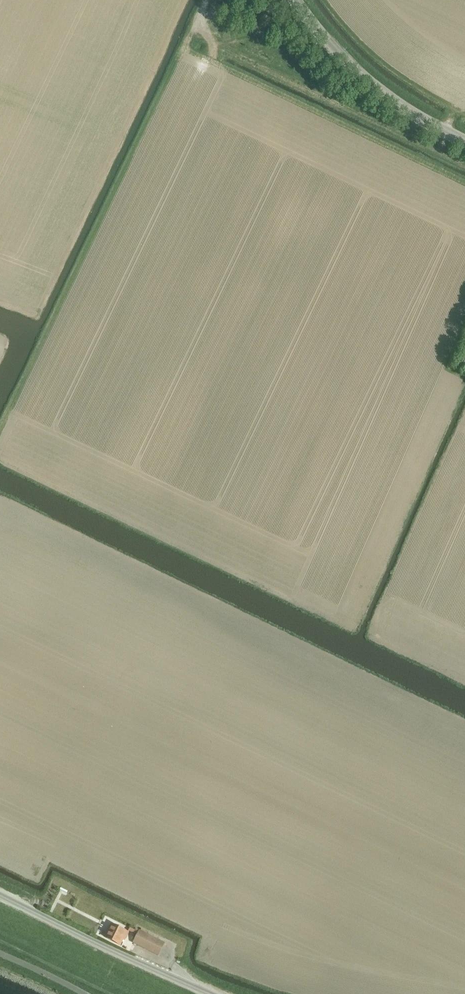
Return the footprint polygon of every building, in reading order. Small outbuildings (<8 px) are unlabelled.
[(128,933),(113,926),(106,939),(118,945),(121,940),(124,941),(128,933)] [(164,944),(145,934),(147,931),(142,929),(140,931),(135,928),(134,930),(130,928),(129,931),(137,936),(133,944),(158,956),(164,944)]
